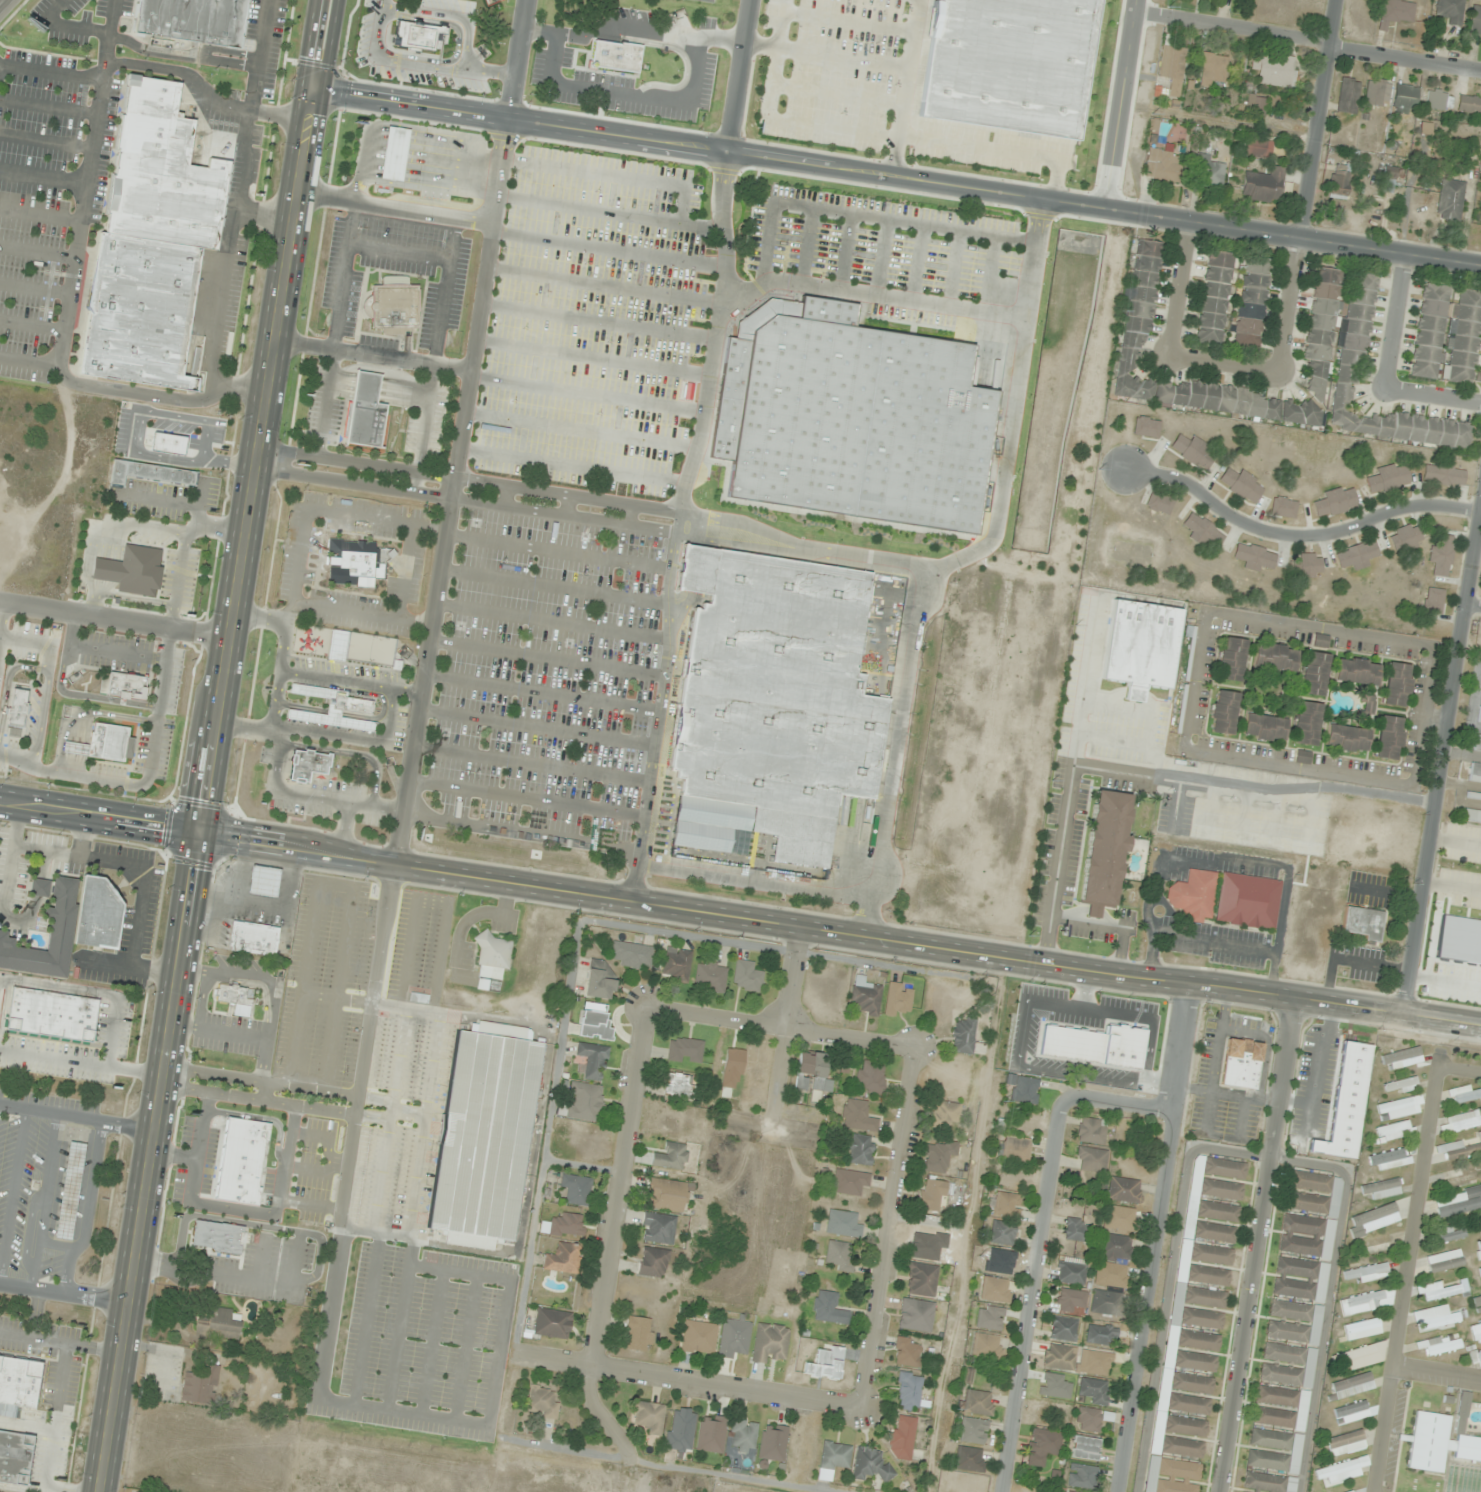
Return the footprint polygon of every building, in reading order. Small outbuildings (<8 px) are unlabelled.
[(236,51),(244,0),(136,0),(131,35),(236,51)] [(933,2),(933,0),(1096,0),(1075,143),(916,118),(928,39),(926,39),(928,30),(926,29),(931,2),(933,2)] [(1387,21),(1412,24),(1415,3),(1389,0),(1382,0),(1379,30),(1385,30),(1387,21)] [(1438,14),(1446,14),(1446,26),(1463,26),(1464,0),(1438,0),(1438,14)] [(1470,33),(1480,34),(1480,0),(1475,0),(1470,33)] [(444,29),(442,42),(439,42),(438,51),(432,50),(432,52),(390,46),(391,36),(393,36),(394,33),(392,33),(394,20),(400,21),(400,22),(419,24),(419,25),(437,28),(437,27),(442,27),(442,29),(444,29)] [(1164,45),(1160,77),(1182,80),(1186,48),(1164,45)] [(1227,56),(1201,53),(1197,86),(1213,88),(1214,83),(1224,84),(1227,56)] [(1293,86),(1292,57),(1256,58),(1257,87),(1293,86)] [(125,75),(138,77),(137,78),(178,84),(173,112),(179,113),(178,118),(192,120),(185,165),(205,168),(207,158),(228,161),(214,252),(200,250),(180,377),(196,379),(193,395),(75,377),(85,313),(83,310),(94,258),(98,232),(102,232),(105,216),(101,215),(108,172),(112,173),(113,167),(111,166),(112,155),(115,156),(115,151),(112,150),(118,113),(121,114),(122,112),(119,111),(123,86),(124,86),(125,75)] [(1356,115),(1360,80),(1341,78),(1337,113),(1356,115)] [(1364,103),(1387,108),(1392,84),(1369,79),(1364,103)] [(1417,112),(1417,86),(1394,86),(1394,112),(1417,112)] [(1453,91),(1426,91),(1426,111),(1453,111),(1453,91)] [(1459,95),(1457,112),(1480,115),(1480,98),(1459,95)] [(1264,100),(1256,99),(1254,113),(1262,114),(1264,100)] [(1432,123),(1421,123),(1421,137),(1432,137),(1432,123)] [(381,179),(402,182),(409,130),(387,127),(381,179)] [(1243,156),(1264,159),(1267,140),(1246,136),(1243,156)] [(1186,166),(1177,164),(1178,152),(1148,148),(1144,180),(1183,185),(1186,166)] [(1192,186),(1222,190),(1225,160),(1196,157),(1192,186)] [(1283,168),(1270,166),(1269,175),(1244,173),(1241,201),(1280,204),(1283,168)] [(1399,190),(1394,169),(1377,173),(1382,194),(1399,190)] [(1352,174),(1333,170),(1327,197),(1347,201),(1352,174)] [(1466,183),(1442,179),(1436,219),(1460,223),(1466,183)] [(1160,243),(1134,240),(1115,401),(1324,425),(1327,402),(1143,381),(1160,243)] [(1195,342),(1222,346),(1234,255),(1208,251),(1195,342)] [(1259,349),(1273,261),(1247,257),(1233,346),(1259,349)] [(1470,448),(1472,424),(1360,413),(1374,275),(1348,273),(1348,272),(1316,269),(1303,393),(1315,395),(1314,404),(1330,405),(1327,434),(1470,448)] [(370,285),(380,285),(380,279),(385,277),(401,276),(406,279),(406,285),(415,285),(415,291),(416,291),(417,313),(415,313),(416,329),(409,330),(409,337),(402,337),(402,335),(381,336),(381,329),(370,329),(370,323),(369,323),(369,320),(366,318),(363,316),(361,314),(361,311),(360,307),(361,304),(362,302),(364,299),(369,296),(369,293),(370,293),(370,285)] [(1460,289),(1457,306),(1449,305),(1451,287),(1424,283),(1411,377),(1442,381),(1474,385),(1480,330),(1480,292),(1460,289)] [(733,337),(735,322),(768,297),(798,303),(799,293),(856,303),(853,326),(972,343),(965,386),(995,390),(973,535),(725,497),(730,462),(707,458),(726,336),(733,337)] [(354,368),(381,372),(381,375),(379,374),(375,401),(385,402),(379,445),(382,445),(381,449),(344,443),(344,447),(342,447),(344,437),(340,436),(345,400),(349,401),(354,368)] [(1133,436),(1157,439),(1160,420),(1136,417),(1133,436)] [(152,432),(185,437),(182,456),(149,451),(152,432)] [(1215,444),(1176,435),(1171,457),(1210,466),(1215,444)] [(107,484),(111,457),(196,471),(194,486),(123,474),(121,486),(107,484)] [(1373,469),(1374,477),(1366,479),(1369,495),(1410,486),(1405,462),(1373,469)] [(1254,506),(1265,486),(1228,465),(1217,484),(1254,506)] [(1313,503),(1316,518),(1357,509),(1352,486),(1321,492),(1323,501),(1313,503)] [(1166,517),(1174,499),(1153,490),(1145,507),(1166,517)] [(1294,520),(1298,501),(1273,496),(1269,515),(1294,520)] [(1212,552),(1225,533),(1192,511),(1179,530),(1212,552)] [(1393,551),(1423,545),(1418,524),(1388,530),(1393,551)] [(1429,576),(1449,579),(1455,537),(1434,534),(1429,576)] [(327,540),(329,538),(341,538),(341,540),(355,541),(355,539),(374,541),(373,547),(378,547),(377,563),(382,563),(382,578),(373,577),(372,588),(353,587),(353,584),(326,583),(326,565),(328,565),(328,564),(324,564),(324,554),(326,554),(327,540)] [(681,541),(684,541),(684,542),(870,570),(854,672),(863,673),(860,694),(887,698),(871,800),(835,795),(824,867),(770,859),(774,834),(747,830),(743,855),(670,844),(677,795),(676,795),(677,790),(678,790),(679,781),(678,781),(679,778),(673,777),(674,771),(667,770),(670,747),(667,747),(674,704),(675,704),(676,701),(677,702),(681,677),(678,677),(680,658),(683,659),(691,610),(690,610),(690,606),(695,606),(695,607),(698,608),(699,601),(705,602),(706,599),(707,599),(708,594),(673,589),(674,584),(675,584),(677,575),(675,574),(678,555),(680,556),(681,545),(680,545),(681,541)] [(1380,562),(1374,541),(1335,551),(1340,572),(1380,562)] [(122,543),(159,548),(157,565),(159,566),(156,588),(153,588),(152,596),(115,590),(116,582),(89,578),(92,556),(119,560),(122,543)] [(1276,553),(1237,543),(1233,559),(1243,562),(1241,568),(1261,573),(1262,568),(1272,570),(1276,553)] [(1293,578),(1321,578),(1321,554),(1293,554),(1293,578)] [(1440,615),(1445,591),(1427,588),(1423,612),(1440,615)] [(1144,687),(1172,691),(1183,609),(1112,600),(1101,680),(1126,684),(1124,700),(1141,703),(1144,687)] [(331,629),(347,631),(343,660),(342,662),(326,659),(326,658),(326,657),(330,630),(330,629),(331,629)] [(1328,637),(1315,636),(1314,645),(1328,646),(1328,637)] [(1218,680),(1241,682),(1246,640),(1223,637),(1218,680)] [(1253,669),(1295,670),(1296,647),(1254,646),(1253,669)] [(1300,694),(1323,697),(1330,655),(1306,651),(1300,694)] [(1338,657),(1335,682),(1376,688),(1380,662),(1338,657)] [(1407,707),(1411,665),(1388,662),(1383,705),(1407,707)] [(109,671),(146,676),(144,688),(149,689),(147,700),(142,699),(142,700),(126,698),(126,700),(116,698),(116,696),(98,693),(101,672),(108,673),(109,671)] [(333,689),(290,683),(289,692),(328,698),(326,712),(325,715),(287,709),(286,718),(375,732),(376,722),(339,716),(340,714),(340,710),(330,709),(333,689)] [(12,688),(27,689),(25,702),(26,702),(24,715),(23,715),(22,727),(7,725),(8,715),(6,715),(7,707),(10,708),(12,688)] [(333,689),(346,691),(346,696),(372,700),(371,704),(372,704),(371,712),(370,712),(369,715),(340,710),(330,709),(333,689)] [(1237,692),(1213,691),(1211,734),(1235,735),(1237,692)] [(1315,747),(1323,705),(1299,701),(1292,743),(1315,747)] [(1241,735),(1283,744),(1287,722),(1245,713),(1241,735)] [(1404,718),(1380,715),(1375,758),(1398,761),(1404,718)] [(93,722),(128,727),(126,736),(133,737),(129,757),(123,756),(122,762),(61,752),(63,740),(87,744),(90,730),(92,731),(93,722)] [(1366,754),(1369,729),(1328,724),(1324,748),(1366,754)] [(1475,736),(1473,752),(1480,753),(1480,737),(1475,736)] [(303,748),(311,750),(311,752),(325,754),(326,752),(330,753),(328,766),(326,766),(325,774),(310,772),(308,783),(303,782),(303,784),(292,782),(292,780),(288,780),(290,764),(289,764),(290,753),(292,754),(293,749),(303,751),(303,748)] [(1311,754),(1299,751),(1296,761),(1308,764),(1311,754)] [(1471,764),(1469,783),(1480,784),(1480,766),(1471,764)] [(1081,903),(1088,903),(1086,918),(1099,919),(1101,905),(1116,907),(1129,794),(1093,790),(1081,903)] [(1467,792),(1466,799),(1480,802),(1480,794),(1467,792)] [(1464,809),(1463,821),(1480,824),(1480,812),(1464,809)] [(246,895),(275,899),(279,869),(250,865),(246,895)] [(1217,873),(1188,869),(1186,886),(1168,883),(1165,907),(1183,909),(1182,919),(1211,922),(1217,873)] [(1281,881),(1221,873),(1215,922),(1274,931),(1281,881)] [(70,944),(113,950),(122,880),(81,876),(80,880),(55,877),(51,909),(46,908),(45,918),(50,919),(46,952),(13,948),(15,935),(0,933),(0,970),(66,978),(70,944)] [(48,898),(49,881),(32,879),(30,896),(48,898)] [(1341,936),(1380,941),(1383,911),(1345,907),(1341,936)] [(227,951),(275,957),(278,927),(231,921),(227,951)] [(499,993),(502,969),(507,970),(512,939),(482,935),(474,989),(499,993)] [(609,963),(649,970),(653,948),(613,941),(609,963)] [(661,978),(687,982),(692,952),(666,948),(661,978)] [(611,1001),(615,976),(607,975),(609,963),(589,959),(583,996),(611,1001)] [(753,972),(754,963),(736,960),(731,988),(760,993),(763,973),(753,972)] [(727,966),(697,964),(695,990),(724,992),(727,966)] [(858,1005),(857,1015),(878,1017),(881,987),(867,986),(868,977),(853,975),(850,1004),(858,1005)] [(252,989),(216,984),(214,1002),(229,1004),(228,1016),(248,1018),(252,989)] [(100,1001),(9,986),(1,1032),(92,1047),(100,1001)] [(614,1022),(605,1021),(607,1006),(583,1003),(578,1037),(611,1042),(614,1022)] [(954,1019),(952,1053),(974,1054),(975,1020),(954,1019)] [(460,1029),(425,1227),(509,1242),(545,1046),(533,1044),(536,1031),(476,1020),(474,1032),(460,1029)] [(667,1060),(700,1065),(703,1042),(670,1037),(667,1060)] [(1257,1091),(1262,1043),(1225,1039),(1220,1086),(1257,1091)] [(584,1061),(582,1079),(603,1082),(608,1047),(578,1043),(575,1060),(584,1061)] [(1422,1060),(1418,1046),(1381,1056),(1385,1070),(1422,1060)] [(794,1088),(810,1091),(808,1102),(820,1103),(827,1056),(800,1052),(794,1088)] [(881,1094),(886,1066),(859,1062),(854,1089),(881,1094)] [(691,1099),(694,1078),(667,1073),(663,1094),(691,1099)] [(1009,1102),(1036,1106),(1040,1080),(1013,1076),(1009,1102)] [(1384,1082),(1385,1095),(1418,1092),(1417,1079),(1384,1082)] [(605,1086),(570,1082),(566,1119),(600,1123),(605,1086)] [(1480,1100),(1480,1089),(1470,1090),(1470,1088),(1449,1089),(1450,1102),(1480,1100)] [(1423,1112),(1420,1096),(1377,1105),(1380,1121),(1423,1112)] [(962,1105),(933,1100),(929,1128),(948,1131),(950,1122),(959,1124),(962,1105)] [(868,1101),(841,1101),(841,1130),(877,1130),(877,1119),(868,1119),(868,1101)] [(1443,1135),(1480,1125),(1480,1109),(1439,1120),(1443,1135)] [(1106,1121),(1079,1118),(1077,1142),(1104,1145),(1106,1121)] [(1376,1138),(1414,1135),(1413,1123),(1375,1125),(1376,1138)] [(872,1166),(875,1137),(848,1135),(845,1163),(872,1166)] [(1031,1142),(1000,1136),(996,1156),(1027,1163),(1031,1142)] [(1437,1155),(1444,1153),(1446,1162),(1480,1153),(1480,1143),(1464,1148),(1462,1140),(1435,1147),(1437,1155)] [(69,1141),(55,1237),(71,1239),(85,1144),(69,1141)] [(947,1156),(956,1157),(958,1145),(926,1141),(922,1171),(945,1174),(947,1156)] [(651,1166),(685,1170),(687,1145),(665,1142),(664,1152),(653,1151),(651,1166)] [(1075,1170),(1105,1173),(1107,1150),(1077,1147),(1075,1170)] [(1370,1166),(1377,1164),(1379,1170),(1409,1164),(1406,1148),(1368,1156),(1370,1166)] [(1243,1180),(1246,1164),(1205,1158),(1203,1174),(1243,1180)] [(859,1194),(858,1190),(870,1189),(868,1170),(832,1174),(834,1196),(859,1194)] [(1463,1171),(1440,1176),(1443,1190),(1480,1181),(1480,1170),(1463,1174),(1463,1171)] [(1285,1210),(1328,1215),(1329,1213),(1337,1214),(1341,1178),(1290,1172),(1288,1191),(1285,1210)] [(592,1180),(562,1174),(559,1192),(565,1194),(564,1203),(587,1208),(592,1180)] [(644,1208),(684,1213),(688,1183),(648,1178),(644,1208)] [(1143,1181),(1108,1178),(1107,1200),(1141,1203),(1143,1181)] [(1403,1195),(1399,1178),(1360,1186),(1362,1194),(1371,1193),(1373,1201),(1403,1195)] [(943,1212),(945,1181),(920,1180),(919,1211),(943,1212)] [(1200,1196),(1241,1200),(1243,1184),(1202,1180),(1200,1196)] [(1480,1189),(1434,1198),(1438,1218),(1480,1209),(1480,1190),(1480,1189)] [(1018,1218),(1020,1195),(994,1193),(992,1216),(1018,1218)] [(1237,1222),(1239,1206),(1198,1201),(1197,1218),(1237,1222)] [(1399,1221),(1393,1203),(1351,1218),(1357,1236),(1399,1221)] [(1134,1208),(1104,1207),(1102,1231),(1133,1233),(1134,1208)] [(855,1224),(856,1215),(828,1210),(824,1233),(861,1239),(863,1225),(855,1224)] [(560,1219),(550,1218),(548,1234),(582,1238),(584,1216),(560,1213),(560,1219)] [(672,1245),(675,1217),(643,1213),(640,1241),(672,1245)] [(1334,1221),(1284,1215),(1279,1253),(1330,1259),(1334,1221)] [(1085,1243),(1088,1221),(1066,1217),(1062,1239),(1085,1243)] [(1013,1247),(1016,1224),(991,1220),(988,1243),(1013,1247)] [(193,1221),(190,1250),(243,1255),(246,1227),(193,1221)] [(1237,1228),(1195,1221),(1193,1238),(1234,1244),(1237,1228)] [(1464,1242),(1464,1228),(1432,1228),(1432,1242),(1464,1242)] [(1094,1286),(1125,1289),(1130,1237),(1101,1234),(1099,1261),(1097,1261),(1094,1286)] [(1392,1249),(1389,1234),(1358,1241),(1362,1256),(1392,1249)] [(825,1271),(853,1271),(853,1254),(847,1254),(847,1242),(825,1242),(825,1271)] [(578,1275),(582,1246),(557,1243),(555,1253),(545,1252),(542,1270),(578,1275)] [(1190,1260),(1230,1267),(1233,1250),(1193,1244),(1190,1260)] [(663,1279),(668,1252),(643,1246),(637,1274),(663,1279)] [(1426,1258),(1430,1274),(1464,1265),(1459,1249),(1426,1258)] [(1328,1264),(1278,1257),(1272,1295),(1323,1303),(1328,1264)] [(934,1297),(938,1266),(907,1262),(904,1294),(934,1297)] [(1057,1284),(1085,1284),(1085,1264),(1058,1263),(1057,1284)] [(1345,1280),(1356,1277),(1357,1283),(1390,1277),(1387,1263),(1343,1272),(1345,1280)] [(1228,1286),(1229,1270),(1189,1266),(1187,1282),(1228,1286)] [(1010,1279),(981,1279),(981,1302),(1010,1302),(1010,1279)] [(1468,1293),(1466,1282),(1444,1287),(1443,1282),(1418,1287),(1422,1303),(1468,1293)] [(1226,1293),(1185,1287),(1183,1303),(1224,1309),(1226,1293)] [(1084,1313),(1086,1292),(1057,1288),(1054,1310),(1084,1313)] [(837,1310),(839,1294),(816,1290),(811,1320),(847,1325),(849,1312),(837,1310)] [(1123,1314),(1123,1291),(1091,1291),(1091,1314),(1123,1314)] [(1394,1307),(1392,1291),(1339,1298),(1342,1315),(1394,1307)] [(1480,1306),(1480,1296),(1472,1298),(1474,1307),(1480,1306)] [(897,1329),(931,1333),(934,1302),(900,1298),(897,1329)] [(1269,1317),(1319,1323),(1321,1307),(1271,1301),(1269,1317)] [(975,1327),(1001,1331),(1005,1309),(978,1304),(975,1327)] [(1418,1334),(1461,1324),(1458,1312),(1449,1314),(1447,1305),(1414,1312),(1418,1334)] [(1220,1331),(1223,1315),(1183,1307),(1180,1324),(1220,1331)] [(572,1313),(537,1308),(533,1336),(567,1341),(572,1313)] [(240,1331),(239,1309),(208,1310),(209,1333),(240,1331)] [(622,1349),(649,1352),(654,1320),(627,1316),(622,1349)] [(1050,1340),(1075,1343),(1078,1319),(1053,1316),(1050,1340)] [(747,1353),(752,1321),(722,1317),(716,1358),(736,1361),(737,1351),(747,1353)] [(1343,1326),(1347,1341),(1382,1333),(1378,1318),(1343,1326)] [(717,1324),(683,1319),(679,1352),(712,1357),(717,1324)] [(1309,1327),(1268,1319),(1265,1337),(1306,1344),(1309,1327)] [(751,1363),(771,1366),(772,1357),(786,1358),(789,1327),(755,1323),(751,1363)] [(1470,1326),(1473,1341),(1480,1340),(1480,1323),(1470,1326)] [(1117,1327),(1087,1325),(1086,1344),(1116,1345),(1117,1327)] [(1220,1335),(1179,1329),(1177,1346),(1217,1352),(1220,1335)] [(999,1360),(1002,1337),(974,1333),(971,1356),(999,1360)] [(913,1339),(896,1337),(892,1365),(919,1368),(922,1348),(912,1346),(913,1339)] [(1306,1349),(1264,1343),(1262,1360),(1303,1366),(1306,1349)] [(1382,1343),(1332,1355),(1334,1364),(1346,1361),(1348,1370),(1387,1361),(1382,1343)] [(1112,1354),(1079,1349),(1046,1344),(1042,1368),(1109,1377),(1112,1354)] [(1217,1357),(1176,1351),(1174,1367),(1214,1373),(1217,1357)] [(1472,1352),(1475,1370),(1480,1368),(1480,1351),(1472,1352)] [(42,1361),(0,1356),(0,1418),(16,1419),(17,1407),(36,1410),(42,1361)] [(220,1367),(200,1363),(198,1375),(189,1373),(184,1400),(212,1405),(220,1367)] [(1259,1381),(1301,1386),(1303,1370),(1261,1363),(1259,1381)] [(921,1386),(922,1376),(899,1373),(895,1409),(917,1412),(919,1400),(927,1401),(928,1387),(921,1386)] [(1330,1383),(1335,1400),(1374,1389),(1369,1373),(1330,1383)] [(1213,1377),(1172,1374),(1171,1390),(1211,1394),(1213,1377)] [(1109,1382),(1080,1378),(1077,1401),(1105,1405),(1109,1382)] [(525,1416),(554,1419),(558,1390),(529,1386),(525,1416)] [(1298,1391),(1257,1387),(1256,1403),(1297,1407),(1298,1391)] [(987,1419),(996,1399),(968,1388),(960,1408),(987,1419)] [(1464,1431),(1470,1393),(1462,1392),(1455,1430),(1464,1431)] [(1167,1412),(1209,1415),(1210,1398),(1169,1395),(1167,1412)] [(665,1405),(635,1402),(632,1426),(647,1427),(646,1435),(661,1437),(665,1405)] [(1369,1419),(1365,1402),(1333,1408),(1337,1425),(1369,1419)] [(1102,1420),(1110,1423),(1113,1416),(1082,1405),(1074,1427),(1096,1435),(1102,1420)] [(1294,1429),(1296,1412),(1254,1407),(1253,1424),(1294,1429)] [(665,1450),(690,1453),(695,1411),(670,1408),(665,1450)] [(1457,1436),(1456,1442),(1447,1441),(1450,1416),(1416,1412),(1412,1440),(1411,1440),(1407,1469),(1442,1474),(1445,1451),(1455,1452),(1454,1460),(1480,1463),(1480,1439),(1457,1436)] [(695,1451),(721,1454),(726,1418),(699,1414),(695,1451)] [(910,1462),(916,1418),(895,1415),(889,1459),(910,1462)] [(1206,1420),(1165,1417),(1164,1433),(1205,1437),(1206,1420)] [(987,1421),(961,1418),(958,1442),(985,1445),(987,1421)] [(729,1452),(755,1452),(755,1421),(729,1421),(729,1452)] [(757,1459),(783,1463),(788,1427),(762,1424),(757,1459)] [(1028,1452),(1059,1456),(1062,1433),(1031,1429),(1028,1452)] [(1249,1445),(1299,1453),(1302,1436),(1252,1429),(1249,1445)] [(1326,1439),(1331,1458),(1365,1449),(1360,1430),(1326,1439)] [(0,1431),(0,1483),(28,1486),(34,1435),(0,1431)] [(1160,1452),(1201,1460),(1204,1444),(1163,1436),(1160,1452)] [(1071,1459),(1097,1461),(1099,1439),(1073,1437),(1071,1459)] [(820,1471),(850,1471),(850,1443),(820,1443),(820,1471)] [(882,1449),(855,1447),(852,1480),(866,1482),(866,1478),(892,1480),(893,1463),(880,1462),(882,1449)] [(984,1472),(984,1449),(955,1448),(955,1471),(984,1472)] [(1287,1473),(1290,1457),(1248,1449),(1246,1466),(1287,1473)] [(1314,1471),(1316,1480),(1326,1477),(1328,1485),(1362,1475),(1359,1468),(1368,1465),(1366,1456),(1314,1471)] [(1198,1484),(1199,1484),(1201,1464),(1159,1459),(1155,1491),(1197,1491),(1198,1484)] [(1094,1491),(1098,1469),(1070,1463),(1066,1485),(1094,1491)] [(1263,1491),(1285,1491),(1286,1478),(1244,1473),(1242,1489),(1263,1491)]
